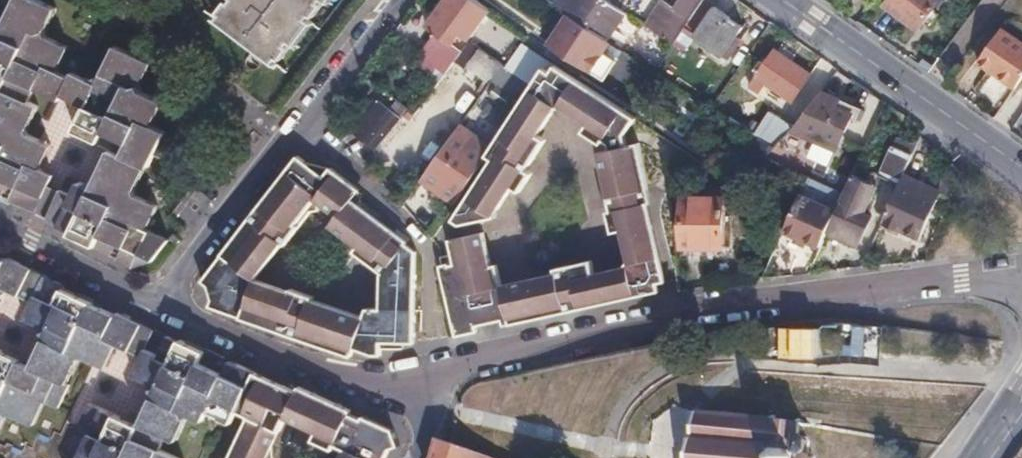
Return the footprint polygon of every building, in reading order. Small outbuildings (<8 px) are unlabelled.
[(43,212),(44,209),(57,215),(54,221),(106,246),(105,250),(142,270),(164,268),(187,222),(176,217),(168,201),(178,182),(160,172),(171,149),(175,149),(183,133),(191,137),(203,114),(174,100),(167,87),(175,72),(159,63),(171,42),(139,25),(138,26),(121,56),(111,60),(106,58),(99,73),(88,67),(85,72),(76,67),(68,63),(65,52),(72,37),(57,30),(70,6),(59,0),(30,0),(19,20),(11,22),(0,16),(0,189),(43,212)] [(216,16),(279,63),(287,69),(339,0),(216,0),(209,10),(216,16)] [(477,0),(447,0),(427,27),(437,34),(425,52),(422,55),(447,73),(462,51),(450,43),(459,31),(469,38),(490,9),(477,0)] [(558,5),(568,12),(598,32),(609,39),(627,12),(618,5),(609,0),(562,0),(558,5)] [(672,15),(662,8),(649,26),(671,40),(682,25),(685,27),(704,0),(682,0),(672,15)] [(685,27),(724,53),(743,25),(705,0),(704,0),(685,27)] [(887,6),(918,29),(940,0),(892,0),(887,6)] [(598,32),(568,12),(549,41),(568,55),(565,60),(575,67),(598,32)] [(615,37),(650,61),(663,41),(628,17),(615,37)] [(1018,88),(1021,82),(1021,40),(1004,28),(979,61),(1018,88)] [(395,31),(387,41),(417,62),(422,55),(425,52),(395,31)] [(775,49),(749,86),(758,92),(766,81),(792,98),(809,72),(775,49)] [(442,264),(449,294),(476,323),(511,317),(512,322),(522,321),(520,314),(544,311),(544,313),(566,309),(580,306),(613,300),(659,292),(658,283),(664,282),(650,203),(649,196),(654,195),(645,145),(634,148),(632,137),(643,121),(556,63),(550,71),(544,67),(533,85),(525,97),(492,148),(486,156),(495,162),(490,169),(457,218),(463,223),(484,219),(505,186),(512,189),(529,164),(531,165),(538,155),(531,151),(546,127),(543,124),(557,103),(576,102),(592,112),(588,119),(610,134),(607,138),(615,143),(608,155),(601,157),(609,179),(604,181),(613,211),(618,210),(626,229),(631,229),(632,261),(625,272),(600,277),(597,265),(572,270),(571,263),(555,266),(556,271),(493,283),(482,231),(449,236),(452,253),(454,262),(442,264)] [(503,63),(495,75),(525,97),(533,85),(507,66),(503,63)] [(822,89),(793,128),(837,148),(853,113),(837,106),(840,98),(822,89)] [(741,95),(727,115),(774,145),(793,128),(741,95)] [(379,102),(355,130),(375,147),(399,118),(379,102)] [(458,199),(434,236),(428,249),(441,261),(441,255),(452,253),(449,236),(482,231),(493,283),(556,271),(555,266),(571,263),(572,270),(597,265),(600,277),(625,272),(632,261),(631,229),(626,229),(618,210),(613,211),(604,181),(609,179),(601,157),(608,155),(615,143),(607,138),(610,134),(588,119),(592,112),(576,102),(557,103),(543,124),(546,127),(531,151),(538,155),(531,165),(529,164),(512,189),(505,186),(484,219),(463,223),(457,218),(490,169),(482,163),(480,165),(458,199)] [(460,125),(425,175),(458,199),(480,165),(482,163),(486,156),(492,148),(460,125)] [(759,142),(734,182),(746,189),(767,155),(771,149),(759,142)] [(899,182),(900,178),(911,154),(892,145),(880,173),(899,182)] [(273,189),(238,234),(244,239),(230,258),(224,252),(208,272),(214,275),(208,286),(212,300),(209,305),(240,316),(243,310),(265,318),(265,324),(317,343),(320,337),(353,349),(355,346),(374,353),(382,351),(382,341),(417,343),(418,259),(405,245),(403,247),(392,239),(396,233),(385,222),(359,203),(352,199),(356,193),(323,163),(319,159),(301,154),(291,167),(296,172),(279,194),(273,189)] [(482,163),(490,169),(495,162),(486,156),(482,163)] [(325,161),(323,163),(356,193),(358,186),(325,161)] [(835,212),(824,236),(852,248),(868,211),(865,209),(875,184),(852,174),(843,193),(835,212)] [(883,217),(880,225),(916,240),(936,194),(900,178),(899,182),(893,193),(883,217)] [(868,211),(883,217),(893,193),(875,184),(865,209),(868,211)] [(358,186),(356,193),(362,198),(364,191),(358,186)] [(723,189),(683,192),(689,243),(727,240),(723,189)] [(362,198),(356,193),(352,199),(359,203),(362,198)] [(801,195),(785,229),(820,245),(824,236),(835,212),(801,195)] [(334,227),(339,219),(318,200),(264,260),(261,257),(248,272),(251,275),(247,280),(250,286),(270,295),(274,289),(369,332),(383,273),(375,265),(356,248),(334,227)] [(363,239),(339,219),(334,227),(356,248),(363,239)] [(405,245),(407,242),(409,238),(397,230),(396,233),(405,245)] [(403,247),(405,245),(396,233),(392,239),(403,247)] [(405,245),(418,259),(418,250),(407,242),(405,245)] [(441,255),(441,261),(442,264),(454,262),(452,253),(441,255)] [(1,418),(2,424),(9,422),(19,427),(26,411),(39,408),(77,427),(69,443),(74,446),(70,455),(70,457),(215,457),(240,408),(256,372),(240,365),(238,371),(220,362),(223,356),(207,347),(205,351),(180,339),(179,341),(155,330),(147,344),(136,339),(140,331),(129,325),(127,316),(118,311),(114,319),(89,307),(89,305),(62,291),(63,288),(42,277),(37,287),(25,281),(27,277),(18,272),(14,267),(14,262),(6,257),(4,260),(0,258),(0,418),(1,418)] [(30,271),(14,262),(14,267),(18,272),(27,277),(30,271)] [(214,275),(208,272),(205,277),(208,286),(214,275)] [(476,323),(449,294),(459,335),(481,330),(476,323)] [(144,324),(127,316),(129,325),(140,331),(144,324)] [(238,371),(240,365),(223,356),(220,362),(238,371)] [(230,457),(387,457),(393,446),(400,444),(393,428),(366,416),(365,419),(351,413),(352,409),(303,387),(301,390),(257,370),(256,372),(240,408),(251,414),(230,457)] [(814,457),(807,453),(808,451),(809,439),(807,438),(799,437),(799,423),(735,414),(696,410),(692,439),(689,439),(687,457),(814,457)] [(434,457),(492,457),(450,443),(439,440),(434,457)]
